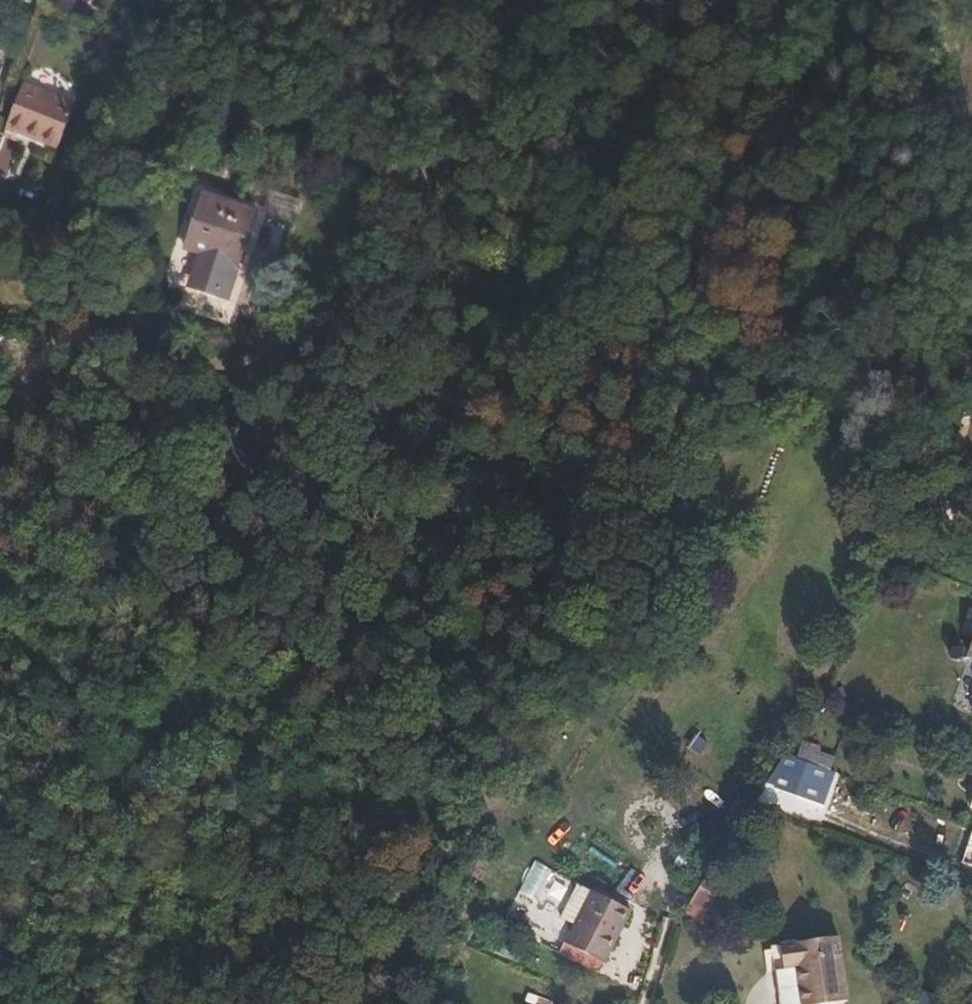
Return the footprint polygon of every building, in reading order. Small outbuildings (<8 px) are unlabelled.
[(4,139),(56,159),(73,117),(21,96),(4,139)] [(255,209),(199,191),(181,249),(194,252),(185,285),(228,298),(255,209)] [(768,786),(818,805),(836,756),(800,743),(794,759),(780,753),(768,786)] [(971,865),(971,831),(961,861),(971,865)] [(726,887),(709,875),(684,912),(701,924),(726,887)] [(594,891),(568,942),(607,962),(633,909),(594,891)] [(805,1003),(818,1003),(852,999),(841,934),(782,943),(786,967),(799,965),(805,1003)] [(603,971),(607,962),(568,942),(564,951),(603,971)]
